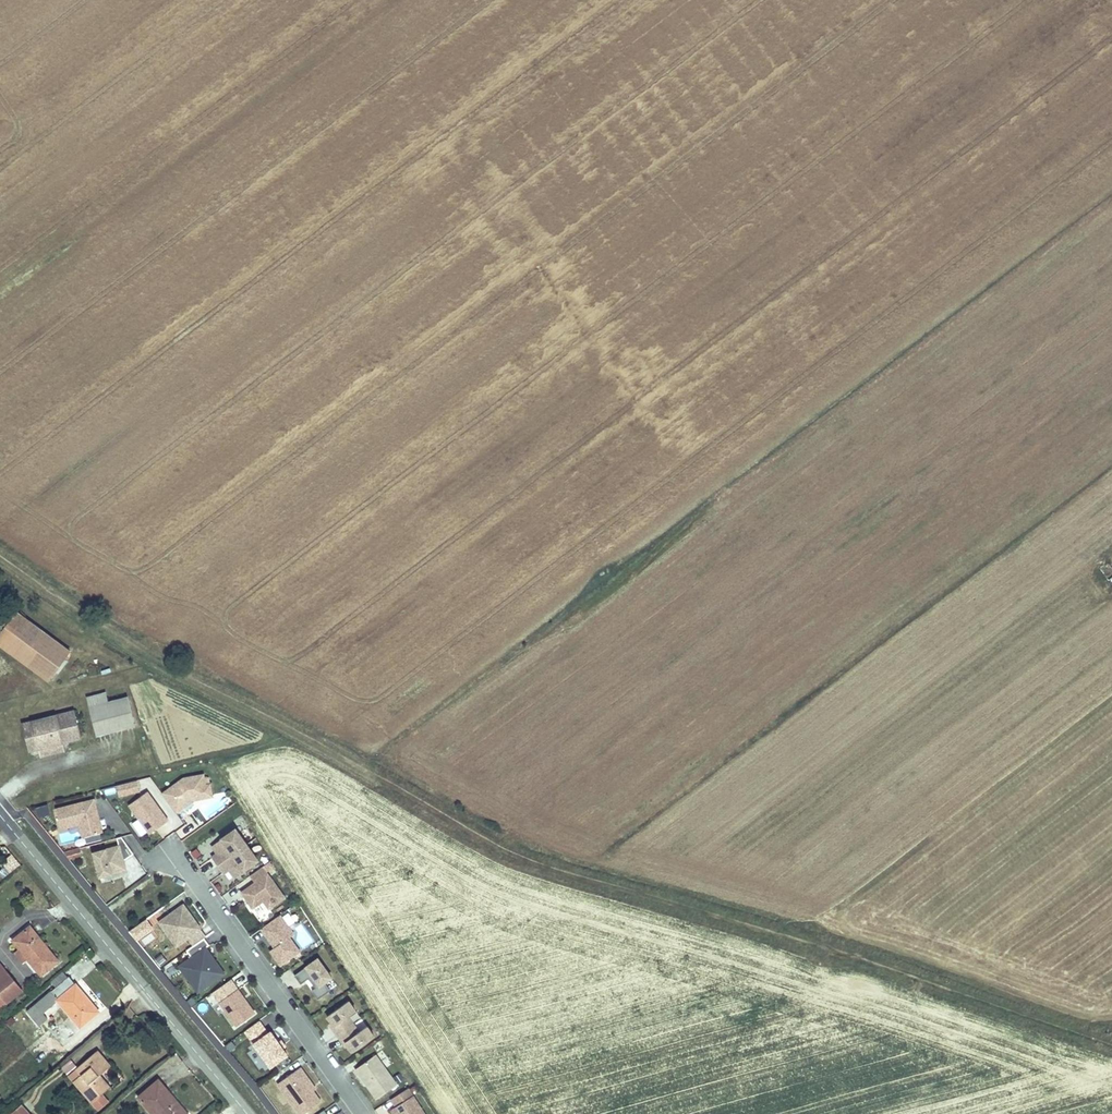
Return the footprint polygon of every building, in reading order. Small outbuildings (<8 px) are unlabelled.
[(1102,568),(1108,579),(1110,578),(1111,581),(1111,564),(1111,562),(1102,568)] [(73,658),(73,657),(19,618),(0,645),(0,650),(37,676),(52,687),(73,658)] [(117,734),(110,705),(108,696),(88,701),(98,739),(117,734)] [(137,729),(129,700),(110,705),(117,734),(137,729)] [(64,746),(82,742),(75,714),(25,727),(32,754),(40,752),(64,746)] [(42,760),(66,754),(64,746),(40,752),(42,760)] [(216,800),(214,787),(209,788),(207,778),(187,782),(165,797),(176,811),(179,816),(196,804),(196,802),(200,801),(201,803),(216,800)] [(119,795),(141,790),(138,779),(116,784),(119,795)] [(171,824),(150,795),(132,808),(153,837),(171,824)] [(36,804),(38,816),(51,814),(49,802),(36,804)] [(104,836),(101,822),(97,820),(96,812),(98,812),(96,803),(58,812),(63,832),(81,827),(85,841),(104,836)] [(74,832),(62,833),(64,843),(75,842),(74,832)] [(263,864),(240,833),(219,848),(225,856),(222,858),(218,861),(229,877),(234,873),(236,871),(242,879),(263,864)] [(127,874),(124,864),(128,863),(136,858),(132,852),(124,841),(119,842),(121,850),(96,857),(102,881),(127,874)] [(225,856),(219,848),(217,850),(222,858),(225,856)] [(242,879),(236,871),(234,873),(239,881),(242,879)] [(290,901),(268,871),(259,877),(256,880),(261,887),(247,897),(258,912),(269,905),(275,913),(290,901)] [(203,935),(200,931),(202,930),(187,910),(170,923),(177,933),(170,938),(181,952),(191,944),(197,952),(206,945),(208,944),(210,942),(205,934),(203,935)] [(305,956),(295,942),(299,939),(286,920),(267,934),(280,952),(276,956),(286,970),(305,956)] [(16,936),(24,946),(30,954),(44,970),(60,956),(31,922),(16,936)] [(206,945),(197,952),(191,957),(195,963),(190,967),(201,981),(194,986),(202,999),(229,979),(221,969),(219,970),(215,965),(217,963),(210,953),(213,951),(208,944),(206,945)] [(30,954),(24,946),(20,950),(26,958),(30,954)] [(164,954),(156,957),(159,966),(168,963),(164,954)] [(3,961),(0,963),(0,985),(7,994),(0,1000),(0,1003),(2,1006),(25,987),(3,961)] [(331,988),(338,983),(324,964),(301,981),(307,990),(315,984),(322,994),(319,996),(325,1005),(337,996),(331,988)] [(201,981),(190,967),(183,972),(194,986),(201,981)] [(99,1007),(70,973),(52,987),(54,990),(31,1009),(42,1022),(65,1003),(81,1022),(99,1007)] [(344,991),(338,983),(331,988),(337,996),(344,991)] [(260,1020),(242,996),(224,1009),(242,1033),(260,1020)] [(366,1040),(355,1024),(363,1018),(356,1008),(334,1024),(341,1033),(339,1035),(351,1051),(353,1050),(360,1059),(381,1044),(374,1034),(366,1040)] [(288,1055),(284,1050),(276,1039),(273,1040),(265,1028),(250,1038),(276,1074),(293,1062),(288,1055)] [(82,1073),(75,1080),(94,1100),(110,1085),(100,1074),(110,1064),(97,1050),(78,1068),(82,1073)] [(399,1084),(377,1055),(357,1069),(378,1098),(399,1084)] [(71,1059),(61,1066),(66,1073),(76,1065),(71,1059)] [(310,1086),(312,1084),(307,1076),(284,1092),(300,1113),(322,1113),(328,1110),(320,1100),(310,1086)] [(141,1094),(157,1113),(186,1113),(188,1112),(161,1078),(141,1094)] [(323,1098),(312,1084),(310,1086),(320,1100),(323,1098)] [(410,1088),(393,1099),(398,1107),(393,1110),(396,1113),(427,1113),(410,1088)] [(23,1102),(10,1113),(11,1113),(34,1113),(23,1102)]
